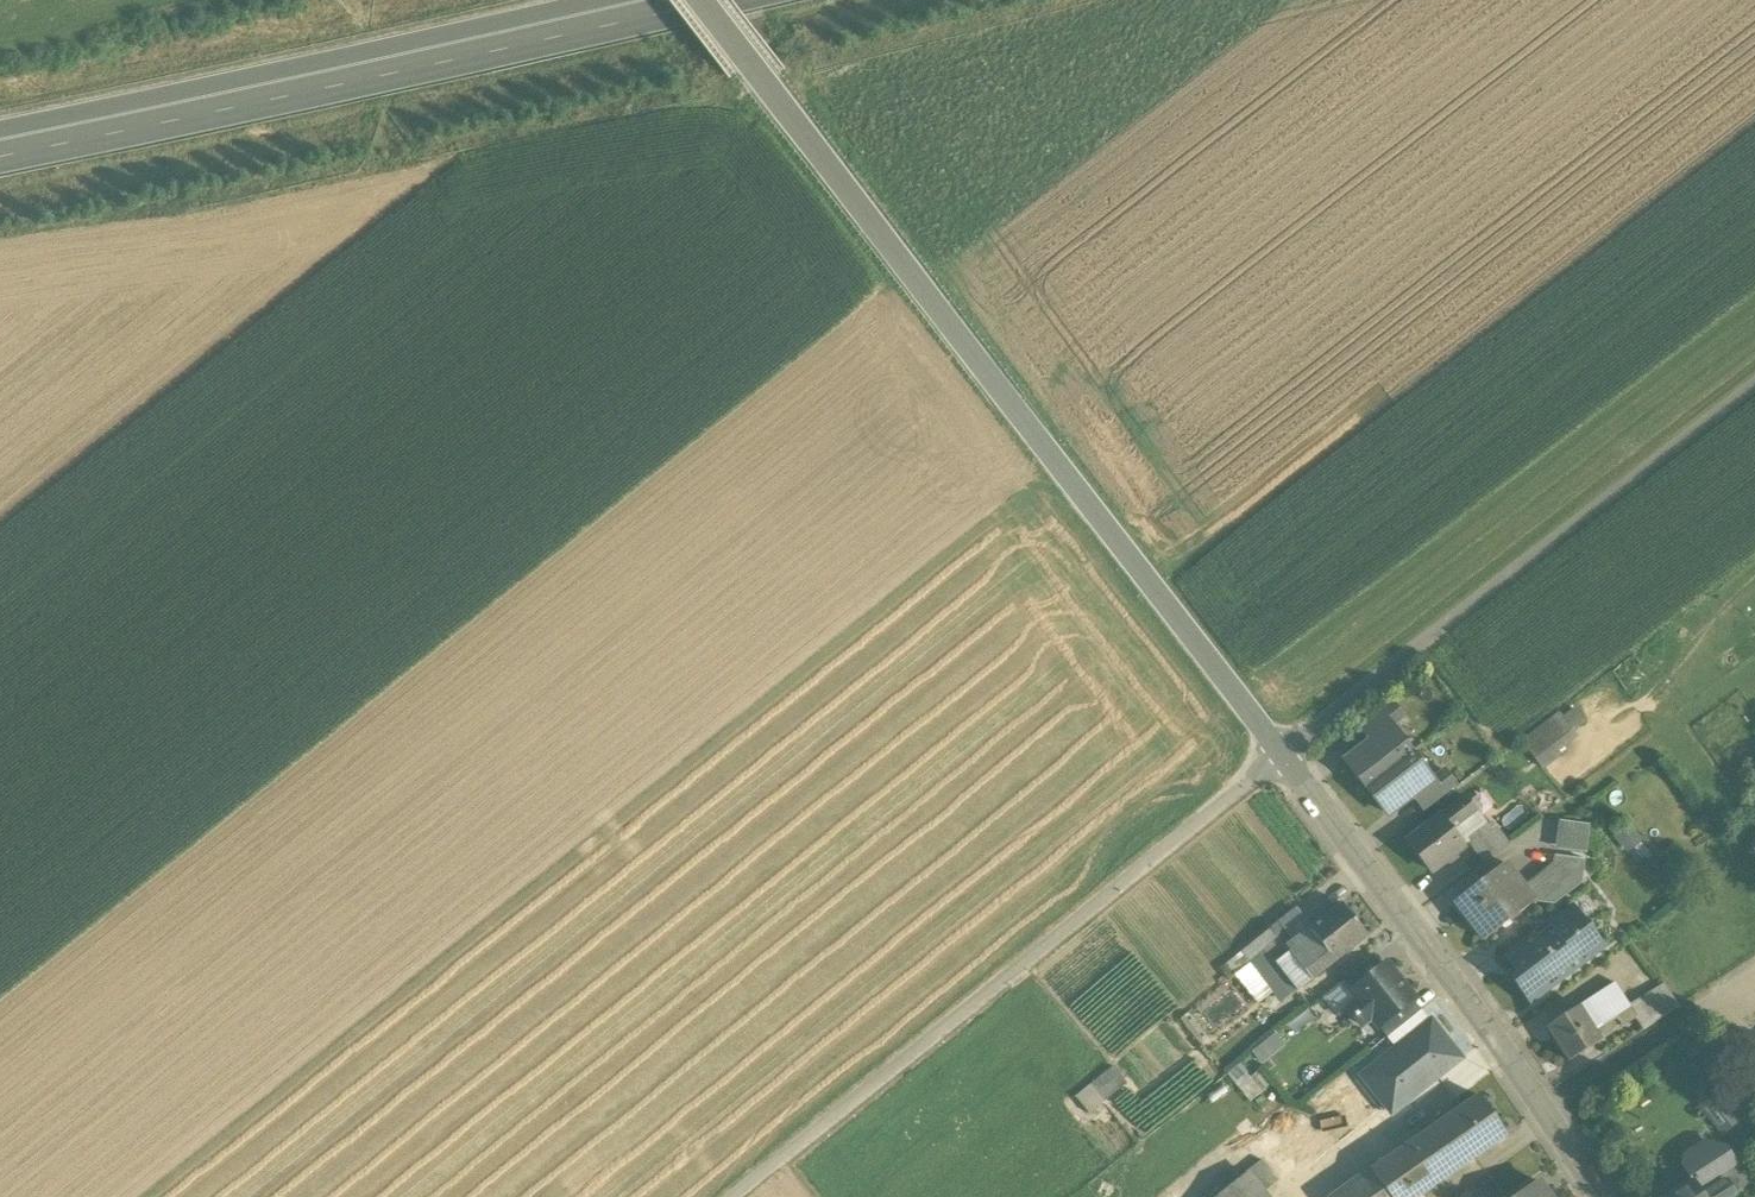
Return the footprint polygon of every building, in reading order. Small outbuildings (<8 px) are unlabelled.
[(1390,702),(1359,726),(1373,743),(1393,728),(1394,730),(1405,721),(1390,702)] [(1574,737),(1560,719),(1524,745),(1538,763),(1574,737)] [(1373,743),(1347,763),(1366,788),(1412,753),(1394,730),(1393,728),(1373,743)] [(1412,753),(1366,788),(1388,816),(1414,796),(1433,781),(1432,780),(1412,753)] [(1443,771),(1432,780),(1433,781),(1414,796),(1425,811),(1456,787),(1443,771)] [(1466,798),(1440,818),(1450,831),(1476,811),(1466,798)] [(1476,811),(1450,831),(1463,848),(1468,844),(1469,843),(1466,839),(1486,824),(1476,811)] [(1440,818),(1408,842),(1431,872),(1463,848),(1450,831),(1440,818)] [(1589,826),(1561,822),(1557,850),(1585,854),(1589,826)] [(1486,824),(1466,839),(1469,843),(1468,844),(1483,863),(1504,847),(1486,824)] [(1640,840),(1627,826),(1614,837),(1627,851),(1640,840)] [(1651,844),(1634,852),(1639,863),(1656,855),(1651,844)] [(1553,865),(1523,888),(1534,903),(1553,905),(1581,884),(1584,861),(1554,857),(1553,865)] [(1505,864),(1454,903),(1484,941),(1534,903),(1523,888),(1505,864)] [(1341,904),(1309,929),(1310,931),(1334,962),(1335,962),(1367,937),(1341,904)] [(1550,926),(1507,959),(1519,976),(1513,981),(1529,1003),(1602,948),(1591,933),(1592,925),(1585,924),(1573,909),(1558,920),(1551,919),(1550,926)] [(1277,923),(1242,952),(1250,963),(1273,993),(1281,1002),(1296,991),(1275,963),(1289,952),(1287,949),(1293,944),(1277,923)] [(1293,944),(1287,949),(1289,952),(1311,980),(1334,962),(1310,931),(1293,944)] [(1242,952),(1221,969),(1230,981),(1235,976),(1235,975),(1250,963),(1242,952)] [(1311,980),(1289,952),(1275,963),(1296,991),(1297,991),(1311,980)] [(1273,993),(1250,963),(1235,975),(1235,976),(1258,1004),(1273,993)] [(1413,998),(1386,964),(1379,970),(1372,970),(1367,973),(1366,980),(1351,993),(1358,1001),(1348,1009),(1361,1026),(1371,1018),(1378,1026),(1411,1000),(1413,998)] [(1615,983),(1579,1007),(1600,1040),(1635,1018),(1636,1017),(1629,1005),(1615,983)] [(1663,984),(1629,1005),(1636,1017),(1635,1018),(1643,1030),(1678,1008),(1663,984)] [(1411,1000),(1378,1026),(1387,1038),(1420,1012),(1411,1000)] [(1600,1040),(1579,1007),(1546,1028),(1568,1062),(1601,1041),(1600,1040)] [(1420,1012),(1387,1038),(1396,1049),(1430,1022),(1420,1012)] [(1446,1042),(1430,1022),(1396,1049),(1363,1076),(1393,1113),(1453,1064),(1439,1048),(1446,1042)] [(1126,1084),(1114,1068),(1076,1098),(1088,1114),(1126,1084)] [(1736,1104),(1721,1085),(1699,1103),(1720,1130),(1735,1118),(1729,1110),(1736,1104)] [(1479,1097),(1447,1119),(1474,1157),(1506,1135),(1479,1097)] [(1306,1116),(1296,1124),(1316,1151),(1327,1142),(1306,1116)] [(1373,1172),(1392,1196),(1419,1196),(1422,1195),(1474,1157),(1447,1119),(1373,1172)] [(1305,1160),(1316,1151),(1296,1124),(1284,1133),(1305,1160)] [(1683,1160),(1682,1167),(1691,1181),(1665,1196),(1701,1196),(1724,1182),(1721,1178),(1729,1173),(1712,1146),(1705,1146),(1683,1160)] [(1279,1182),(1262,1162),(1247,1174),(1263,1194),(1279,1182)] [(1373,1172),(1339,1196),(1392,1196),(1373,1172)] [(1247,1174),(1218,1196),(1266,1196),(1263,1194),(1247,1174)] [(1701,1196),(1732,1196),(1734,1196),(1725,1182),(1724,1182),(1701,1196)] [(1519,1196),(1549,1196),(1539,1183),(1519,1196)]
